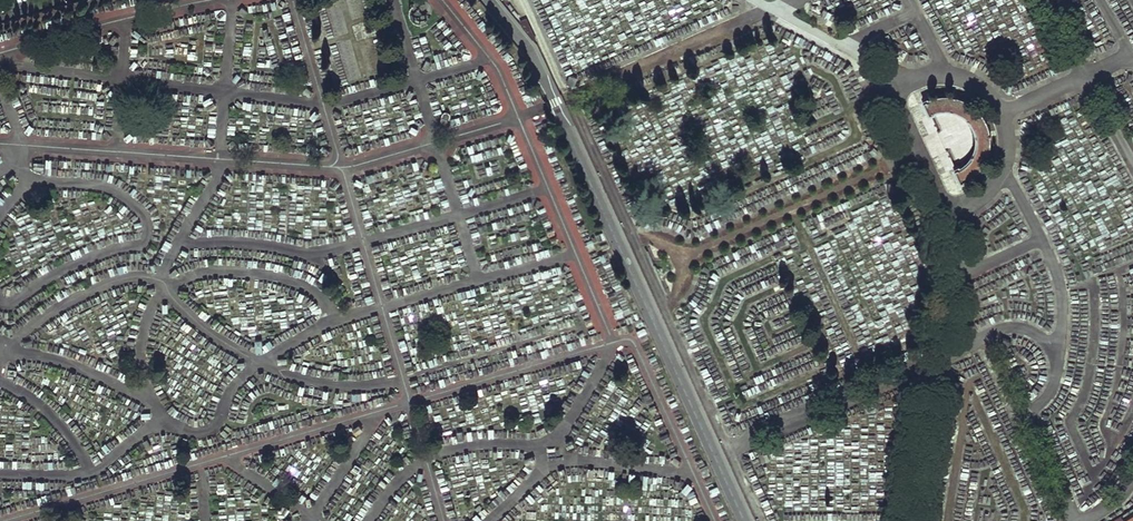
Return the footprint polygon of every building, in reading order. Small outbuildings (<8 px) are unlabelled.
[(536,37),(526,18),(519,22),(532,39),(536,37)] [(956,169),(981,173),(991,108),(963,104),(964,94),(932,89),(921,157),(942,161),(943,154),(958,156),(956,169)]
